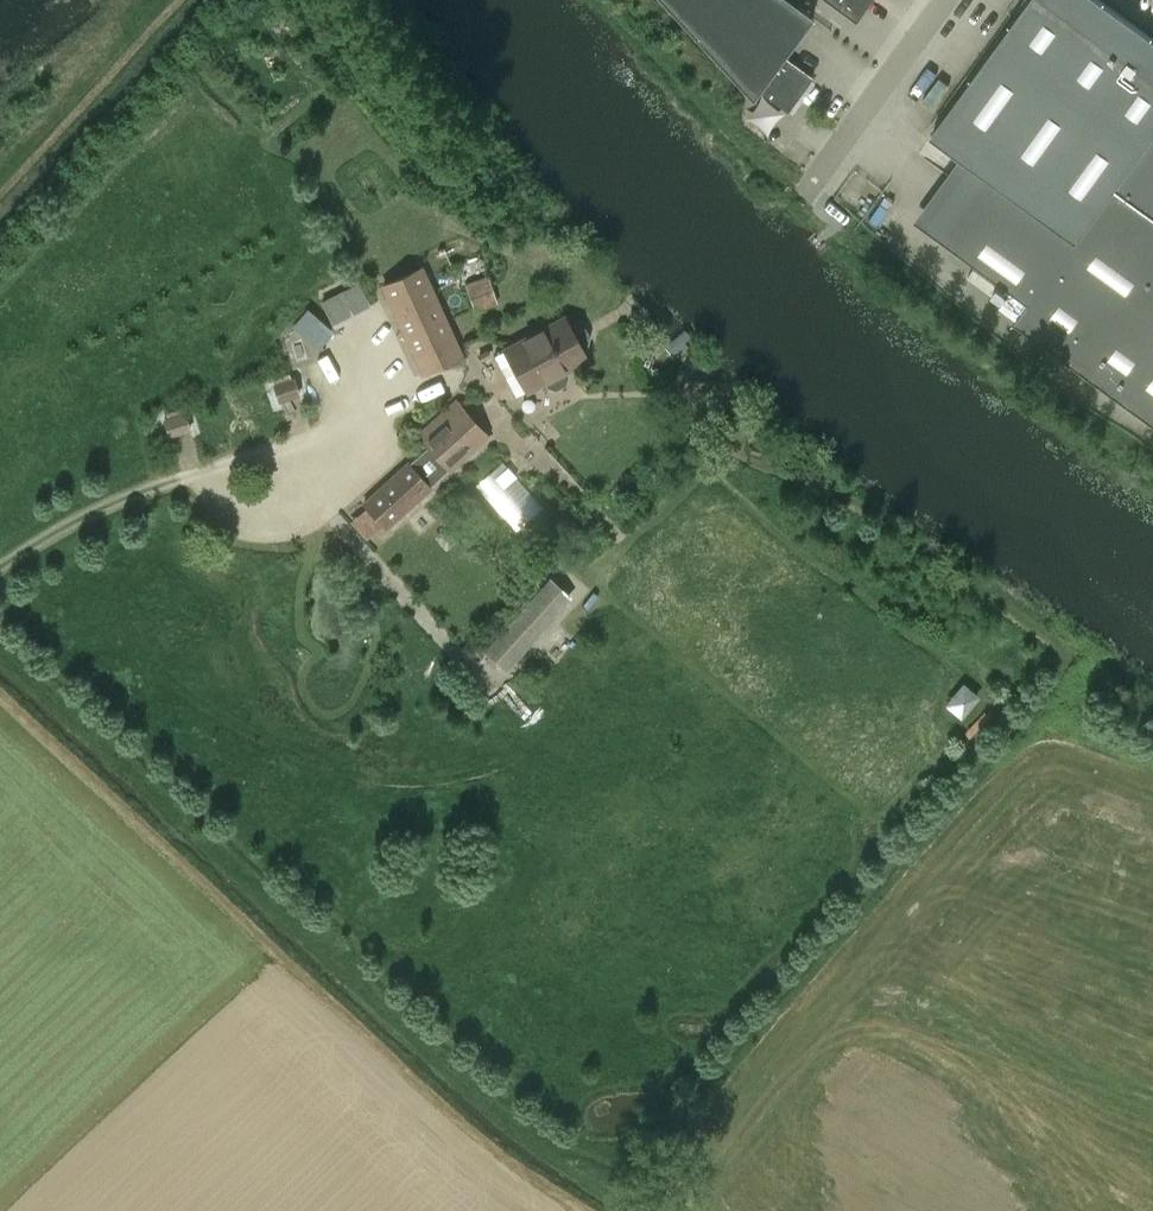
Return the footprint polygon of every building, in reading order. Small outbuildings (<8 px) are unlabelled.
[(784,56),(813,17),(789,0),(661,0),(751,100),(758,91),(786,112),(812,77),(784,56)] [(853,20),(868,0),(826,0),(853,20)] [(1099,0),(1032,0),(932,137),(980,172),(934,235),(1030,305),(1016,324),(1152,424),(1152,40),(1099,0)] [(419,268),(383,285),(423,373),(460,356),(456,349),(419,268)] [(474,311),(498,302),(486,273),(481,275),(482,278),(464,285),(474,311)] [(369,306),(358,284),(342,293),(353,314),(369,306)] [(339,295),(322,303),(333,325),(349,316),(339,295)] [(289,322),(315,346),(331,329),(306,305),(289,322)] [(560,320),(505,350),(527,390),(545,379),(548,386),(555,388),(565,383),(567,375),(563,369),(582,359),(583,353),(580,347),(586,344),(588,337),(583,327),(576,325),(570,328),(566,321),(560,320)] [(294,379),(275,385),(279,399),(299,394),(294,379)] [(709,404),(707,381),(690,382),(691,405),(709,404)] [(488,440),(453,400),(419,432),(430,446),(453,471),(488,440)] [(184,412),(165,420),(171,435),(190,427),(184,412)] [(516,528),(543,504),(502,460),(476,485),(516,528)] [(409,463),(364,504),(386,528),(431,487),(409,463)] [(505,667),(569,596),(563,591),(574,578),(560,565),(548,578),(549,580),(522,610),(511,600),(497,615),(509,625),(487,651),(505,667)] [(943,701),(959,716),(977,695),(961,680),(943,701)]
